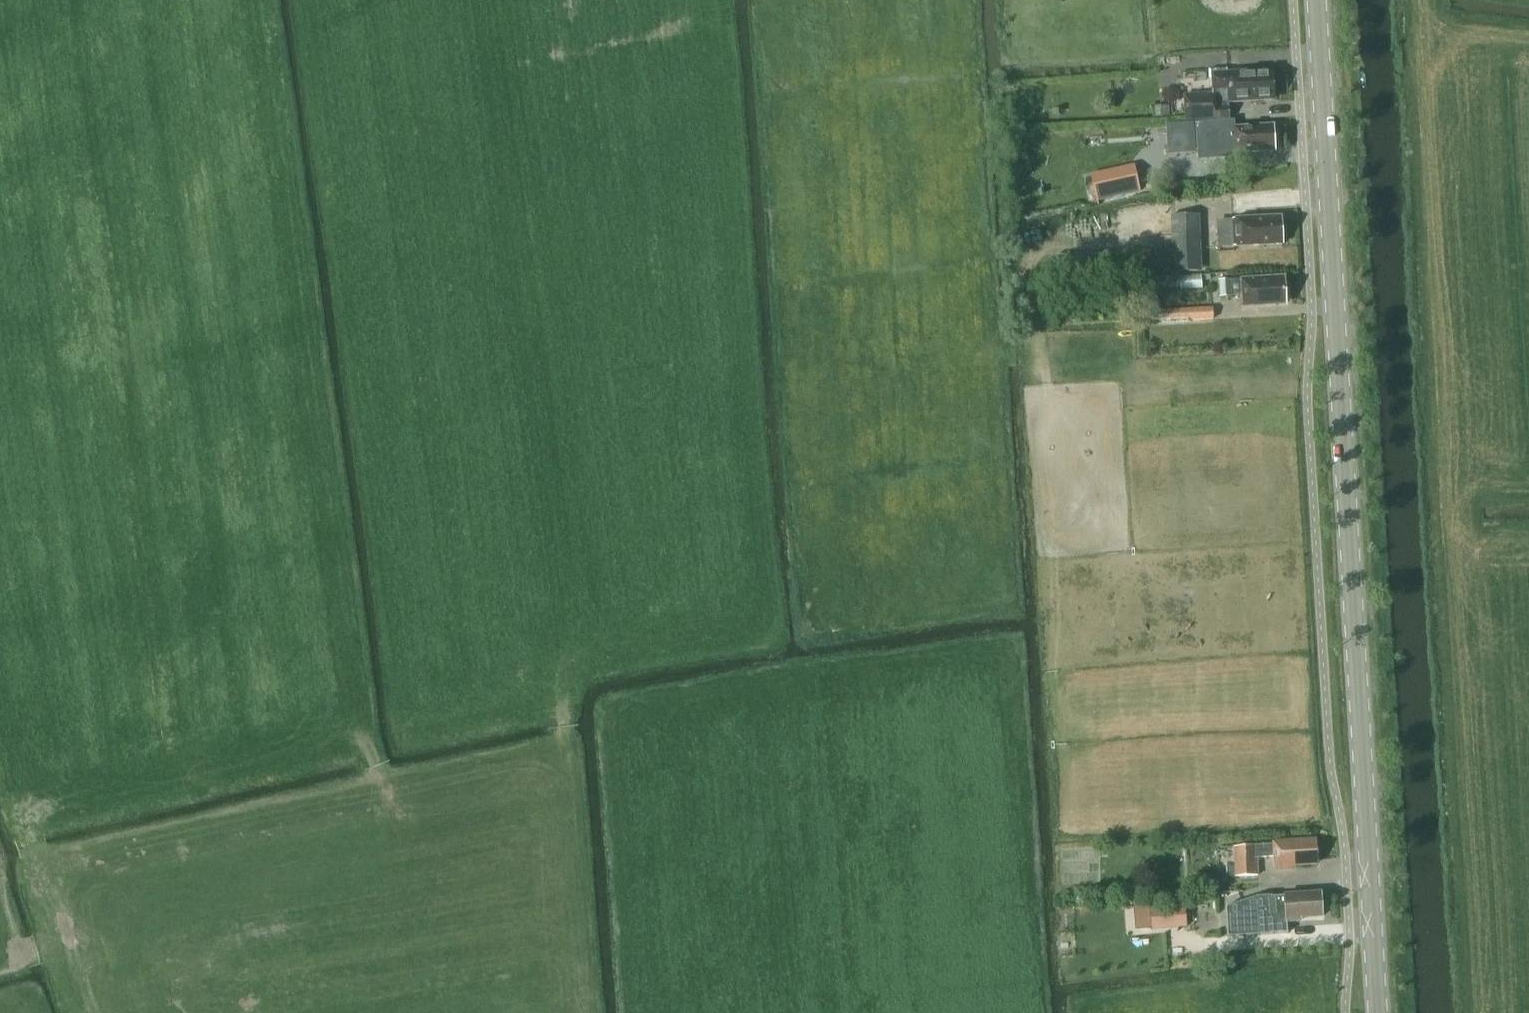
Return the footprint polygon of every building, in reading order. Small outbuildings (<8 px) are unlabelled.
[(1274,98),(1272,71),(1256,72),(1256,70),(1228,72),(1227,68),(1209,69),(1210,78),(1211,78),(1212,93),(1184,95),(1185,121),(1230,118),(1229,102),(1258,101),(1258,99),(1274,98)] [(1234,127),(1233,121),(1207,122),(1209,154),(1235,152),(1260,151),(1260,148),(1275,148),(1275,143),(1277,143),(1276,132),(1274,132),(1274,127),(1259,128),(1259,125),(1234,127)] [(1193,128),(1165,129),(1166,149),(1194,148),(1193,128)] [(1202,271),(1200,214),(1171,215),(1172,246),(1156,247),(1156,272),(1202,271)] [(1234,247),(1283,244),(1281,216),(1232,219),(1234,247)] [(1201,274),(1180,275),(1181,289),(1202,288),(1201,274)] [(1269,303),(1286,302),(1285,279),(1268,280),(1268,278),(1241,279),(1219,281),(1220,297),(1232,296),(1232,294),(1242,294),(1243,307),(1269,305),(1269,303)] [(1214,318),(1213,306),(1150,310),(1151,321),(1214,318)] [(1274,843),(1274,844),(1234,846),(1236,866),(1226,867),(1227,877),(1258,875),(1257,857),(1275,856),(1276,869),(1296,868),(1295,864),(1317,863),(1316,840),(1274,843)] [(1272,895),(1258,896),(1241,901),(1243,932),(1274,930),(1273,917),(1286,917),(1286,922),(1299,921),(1302,917),(1322,916),(1321,892),(1285,894),(1285,895),(1272,896),(1272,895)] [(1152,925),(1189,922),(1187,900),(1150,903),(1152,925)]
